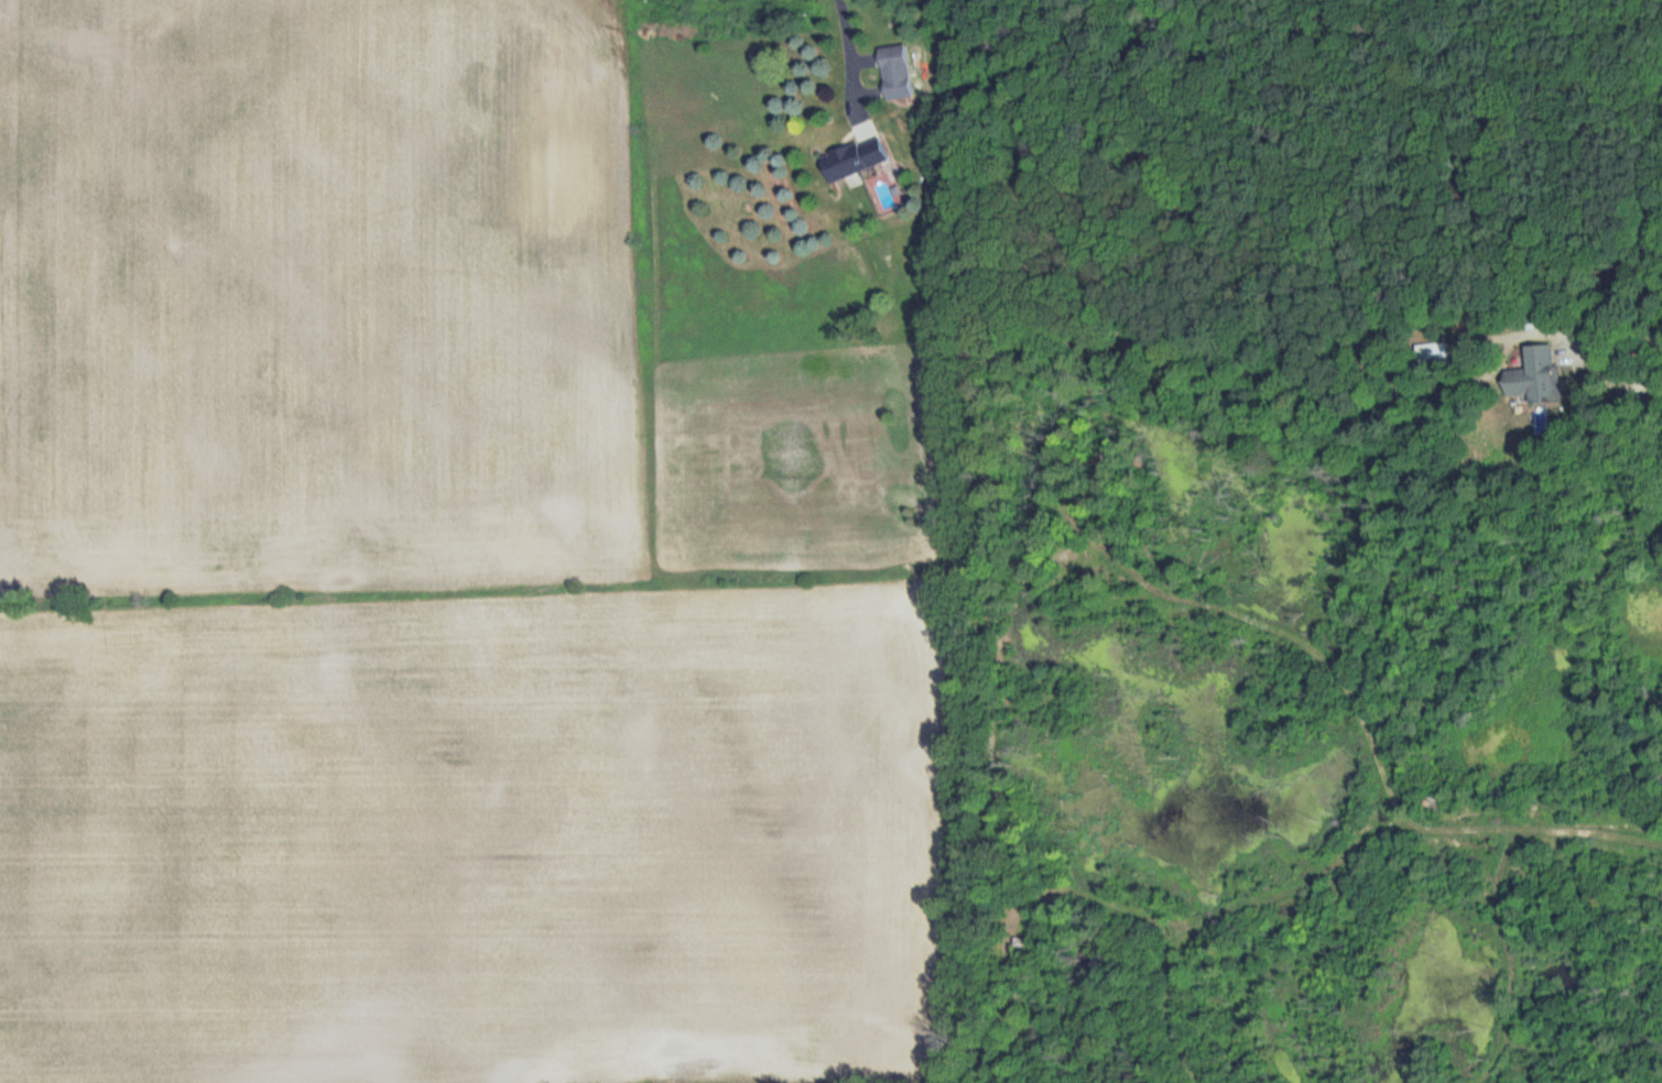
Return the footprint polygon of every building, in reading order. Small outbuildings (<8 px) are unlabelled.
[(913,98),(907,46),(880,49),(887,101),(913,98)] [(888,164),(879,137),(820,156),(829,184),(888,164)] [(883,210),(898,205),(890,179),(875,184),(883,210)] [(1531,397),(1531,407),(1559,406),(1556,347),(1527,348),(1528,371),(1506,372),(1507,398),(1531,397)]
